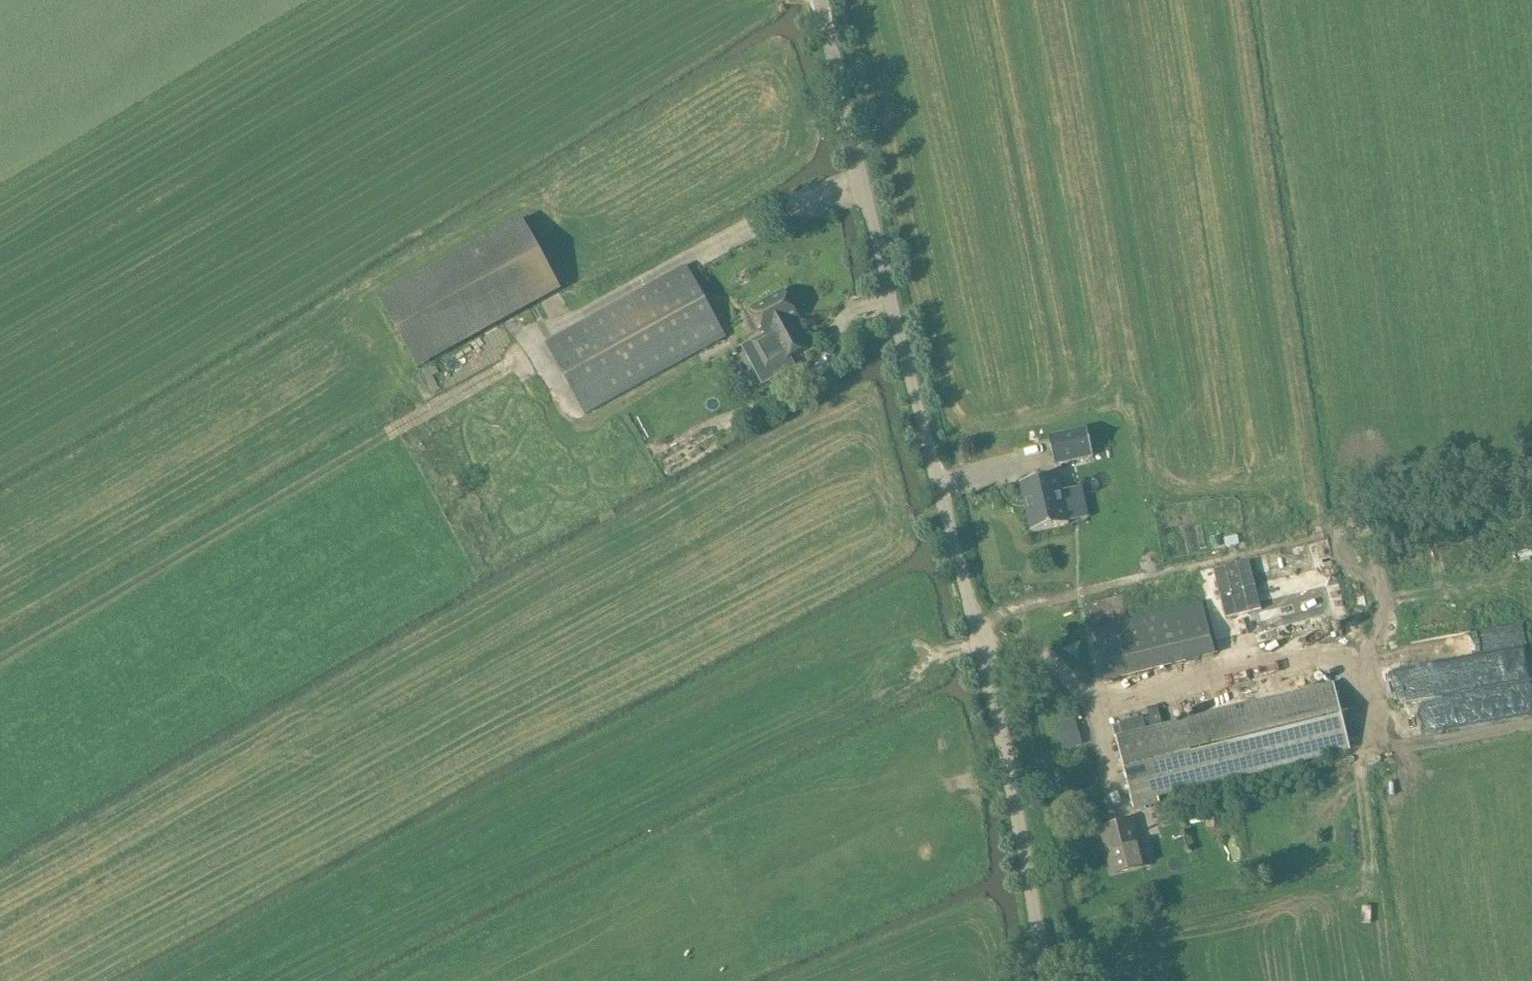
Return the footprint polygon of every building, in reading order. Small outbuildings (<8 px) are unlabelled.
[(388,290),(421,351),(553,281),(521,220),(388,290)] [(686,265),(545,344),(585,416),(726,338),(686,265)] [(785,291),(752,310),(766,336),(744,348),(756,371),(765,366),(773,380),(796,367),(791,359),(809,349),(794,322),(800,319),(785,291)] [(1088,429),(1049,438),(1055,465),(1094,457),(1088,429)] [(1058,475),(1021,483),(1032,533),(1069,524),(1058,475)] [(1196,572),(1204,603),(1214,642),(1254,632),(1257,644),(1349,621),(1328,539),(1196,572)] [(1214,642),(1204,603),(1093,631),(1106,682),(1217,654),(1214,642)] [(1061,628),(1062,635),(1069,633),(1068,626),(1061,628)] [(1471,629),(1471,646),(1501,645),(1501,648),(1518,647),(1517,627),(1471,629)] [(1389,672),(1396,704),(1527,677),(1521,646),(1389,672)] [(1350,747),(1335,686),(1235,711),(1200,720),(1175,726),(1121,739),(1116,741),(1131,801),(1133,810),(1160,803),(1158,795),(1350,747)] [(1133,821),(1101,829),(1113,876),(1144,868),(1133,821)]
